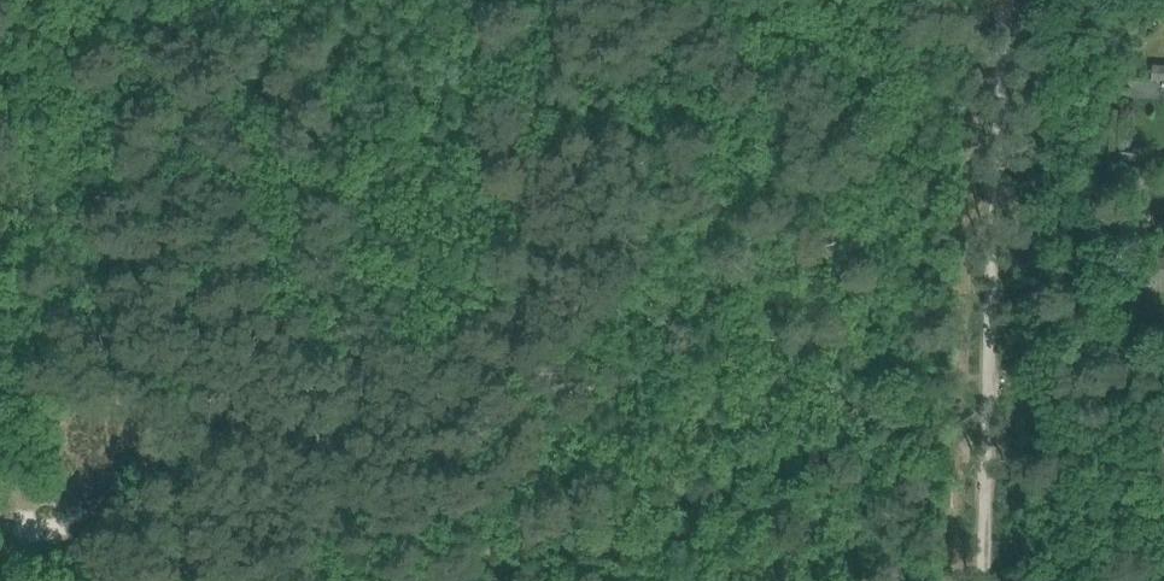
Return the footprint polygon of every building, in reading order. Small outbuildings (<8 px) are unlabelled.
[(1163,81),(1163,63),(1152,63),(1151,81),(1163,81)] [(1133,165),(1134,149),(1119,148),(1118,164),(1133,165)] [(1163,280),(1163,259),(1137,257),(1136,278),(1163,280)]
